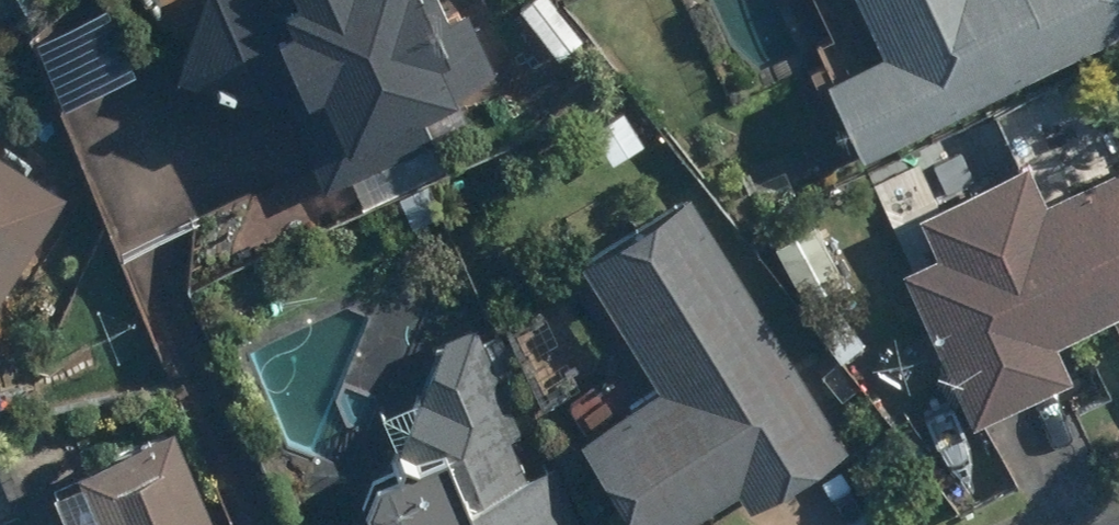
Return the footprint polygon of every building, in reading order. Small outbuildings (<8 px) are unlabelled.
[(269,98),(291,89),(331,188),(473,132),(458,93),(472,87),(453,40),(468,35),(457,8),(469,4),(467,0),(213,0),(185,71),(269,98)] [(570,62),(595,42),(562,0),(520,0),(570,62)] [(893,49),(825,78),(860,160),(1118,48),(1118,0),(872,0),(893,49)] [(625,95),(584,119),(611,163),(652,139),(625,95)] [(23,307),(17,284),(69,191),(0,142),(0,313),(23,307)] [(911,264),(989,416),(1078,371),(1062,340),(1118,311),(1118,172),(1051,207),(1024,153),(924,205),(945,246),(911,264)] [(592,250),(673,377),(586,433),(644,524),(687,524),(746,487),(760,510),(858,447),(693,187),(592,250)] [(803,210),(760,240),(845,364),(874,344),(847,306),(862,295),(803,210)] [(409,458),(390,450),(363,515),(382,523),(381,524),(586,524),(559,459),(531,470),(513,428),(527,422),(475,299),(409,458)] [(179,424),(84,466),(110,524),(224,524),(179,424)]
